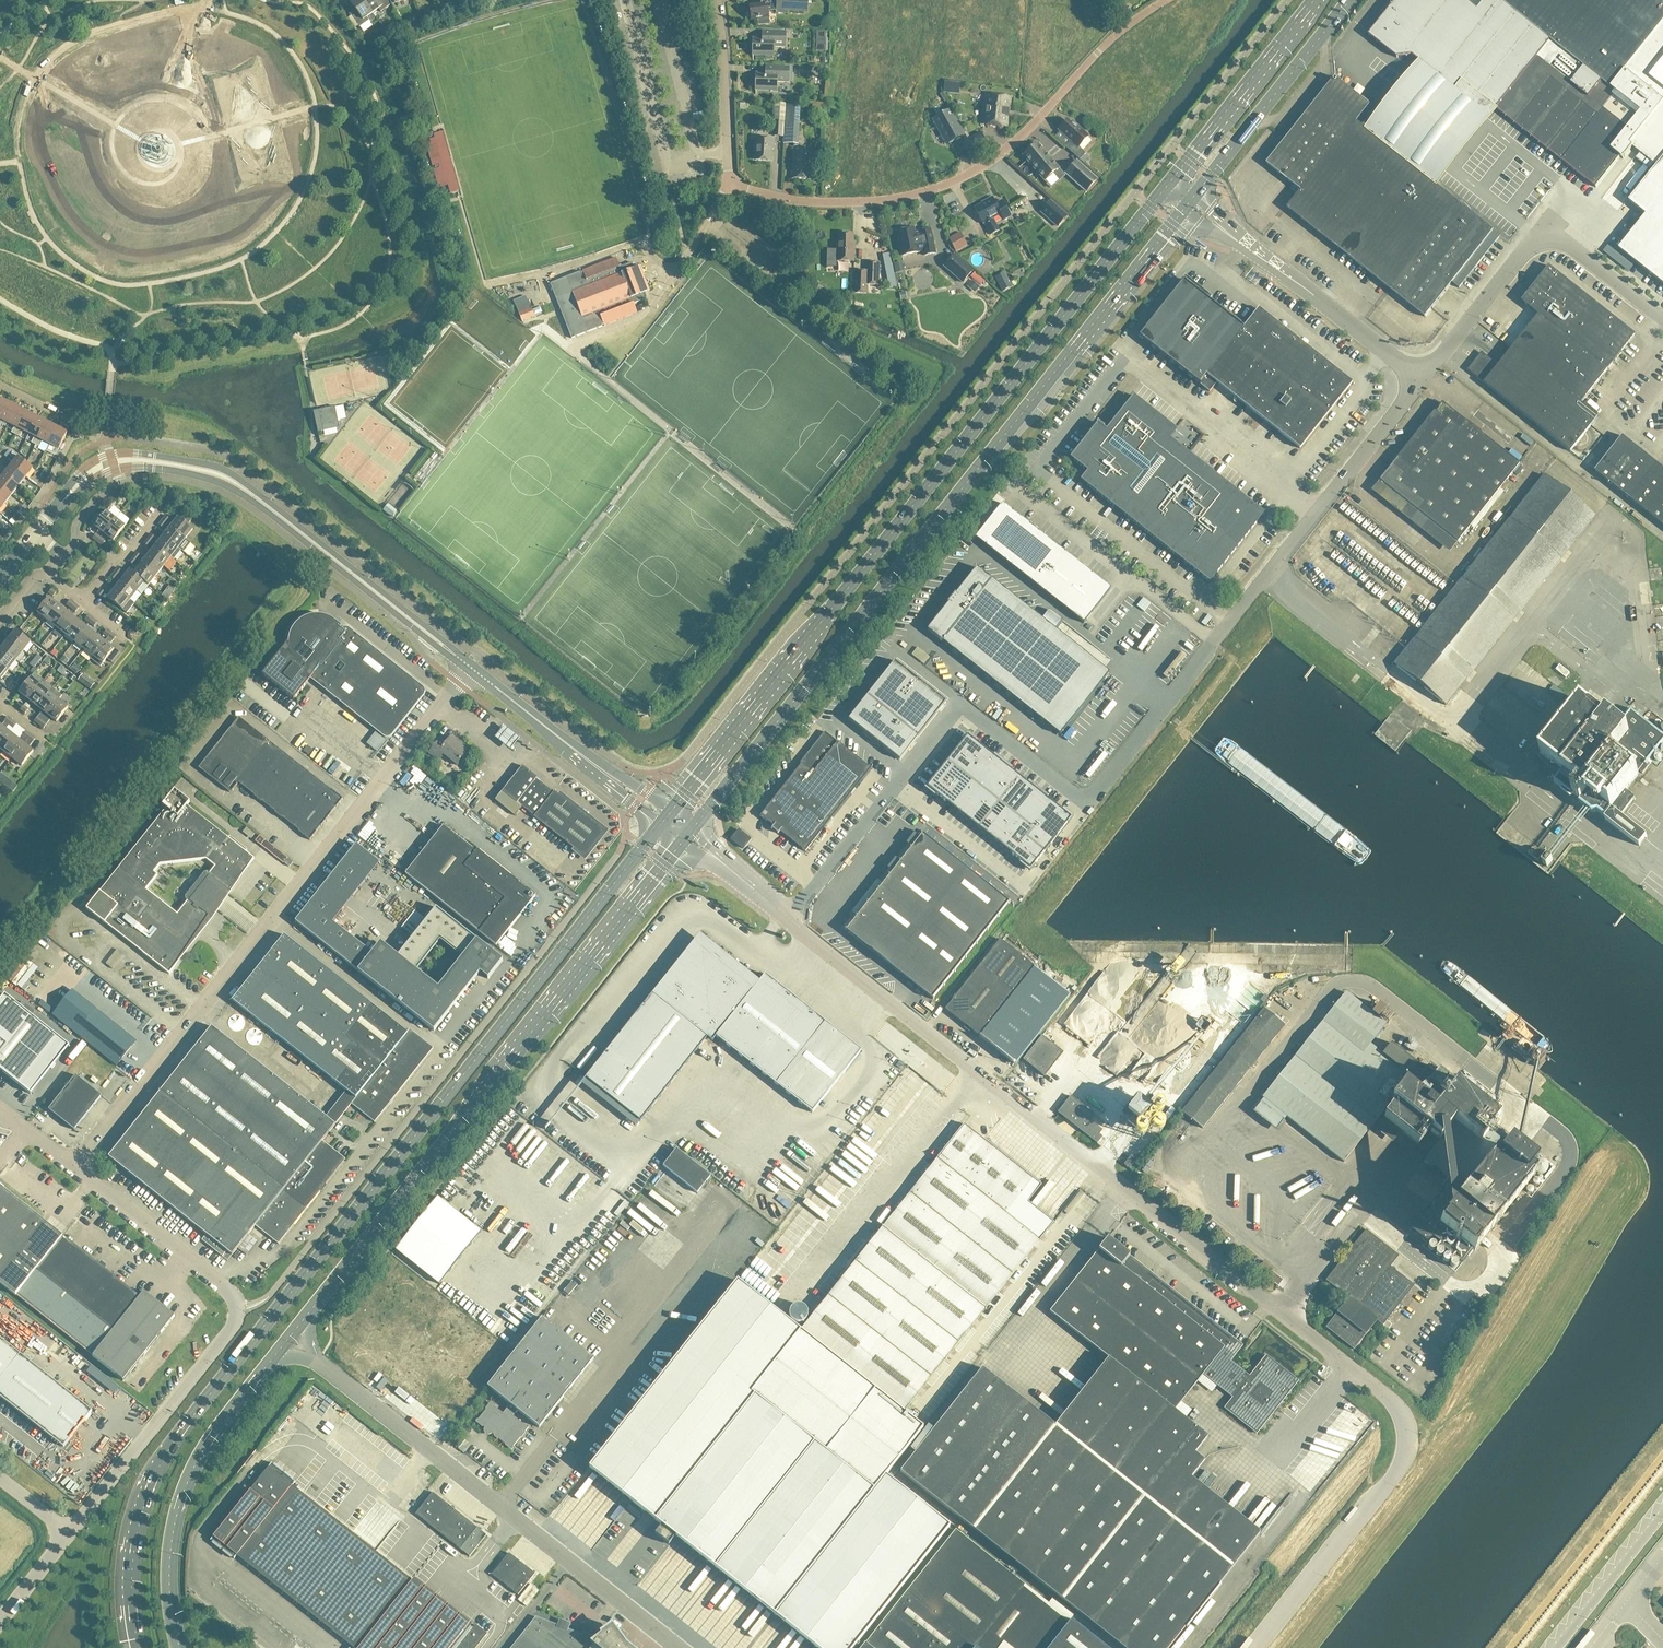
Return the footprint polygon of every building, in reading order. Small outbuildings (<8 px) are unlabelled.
[(363,0),(354,0),(350,3),(357,12),(347,19),(355,30),(369,20),(370,21),(376,17),(372,12),(363,0)] [(387,0),(363,0),(372,12),(378,8),(381,11),(390,5),(387,0)] [(776,2),(769,2),(769,0),(768,0),(761,1),(761,3),(748,5),(749,11),(748,11),(749,17),(750,17),(750,19),(757,18),(758,25),(769,24),(768,10),(776,11),(776,13),(788,14),(788,11),(807,12),(807,0),(777,0),(776,2)] [(844,3),(853,4),(852,6),(877,10),(879,0),(844,0),(844,3)] [(1368,34),(1396,57),(1412,55),(1455,90),(1462,81),(1495,107),(1596,187),(1620,156),(1623,158),(1632,146),(1656,165),(1659,162),(1662,157),(1662,0),(1396,0),(1368,34)] [(1130,11),(1127,6),(1121,12),(1125,16),(1130,11)] [(785,47),(786,31),(762,31),(762,39),(753,39),(752,54),(773,54),(773,47),(785,47)] [(827,40),(827,31),(817,31),(817,39),(827,40)] [(73,63),(85,90),(103,82),(92,55),(73,63)] [(131,63),(133,77),(145,75),(142,61),(131,63)] [(788,82),(789,66),(766,65),(766,73),(756,73),(756,89),(776,90),(776,81),(788,82)] [(1380,88),(1388,81),(1381,73),(1373,81),(1380,88)] [(1301,191),(1356,122),(1370,104),(1335,77),(1284,141),(1267,163),(1301,191)] [(1108,97),(1112,90),(1102,84),(1098,91),(1108,97)] [(983,124),(1006,127),(1007,116),(1008,116),(1009,109),(1008,109),(1010,97),(986,94),(983,124)] [(798,141),(800,102),(786,102),(783,141),(783,143),(798,144),(798,141)] [(952,110),(963,110),(963,120),(976,121),(977,104),(952,103),(952,110)] [(962,132),(950,109),(933,119),(947,144),(960,136),(959,134),(962,132)] [(1088,136),(1082,131),(1077,126),(1078,125),(1077,124),(1076,125),(1074,123),(1075,122),(1074,121),(1073,122),(1072,121),(1070,123),(1067,119),(1058,129),(1070,139),(1064,146),(1080,159),(1085,153),(1078,147),(1088,136)] [(782,137),(783,122),(774,121),(774,136),(782,137)] [(1356,192),(1390,148),(1356,122),(1301,191),(1287,208),(1322,235),(1356,192)] [(460,191),(443,132),(434,134),(435,138),(430,140),(431,144),(427,145),(441,197),(460,191)] [(981,132),(968,139),(976,154),(989,147),(981,132)] [(771,160),(771,148),(773,148),(774,139),(757,138),(756,159),(771,160)] [(976,154),(968,139),(961,143),(969,158),(976,154)] [(1060,168),(1056,164),(1038,142),(1022,155),(1044,182),(1060,168)] [(1390,219),(1424,175),(1390,148),(1356,192),(1390,219)] [(810,179),(812,151),(793,150),(791,178),(810,179)] [(1078,161),(1067,173),(1085,190),(1097,177),(1078,161)] [(1629,200),(1629,201),(1638,208),(1646,214),(1662,228),(1662,165),(1659,162),(1656,165),(1629,200)] [(1424,246),(1459,203),(1424,175),(1390,219),(1424,246)] [(1356,262),(1390,219),(1356,192),(1322,235),(1356,262)] [(993,218),(1002,213),(1005,218),(1010,216),(1002,200),(995,203),(992,197),(974,207),(982,223),(983,223),(990,235),(999,230),(993,218)] [(1057,226),(1067,215),(1050,201),(1041,211),(1057,226)] [(1459,288),(1501,236),(1459,203),(1424,246),(1390,289),(1425,317),(1452,282),(1459,288)] [(1619,248),(1662,282),(1662,283),(1662,228),(1646,214),(1619,248)] [(1390,289),(1424,246),(1390,219),(1356,262),(1390,289)] [(935,253),(930,229),(919,231),(920,233),(918,233),(915,234),(914,228),(912,229),(912,228),(911,228),(910,228),(909,228),(908,228),(907,228),(906,228),(906,229),(905,229),(904,229),(904,230),(903,230),(897,232),(902,255),(919,252),(919,251),(923,250),(924,255),(935,253)] [(964,245),(960,232),(949,236),(954,249),(964,245)] [(827,249),(827,266),(836,266),(836,261),(854,261),(854,241),(853,241),(853,233),(838,233),(838,241),(837,241),(836,249),(827,249)] [(993,254),(994,265),(1002,264),(1001,253),(993,254)] [(954,255),(944,266),(962,282),(972,270),(954,255)] [(646,298),(644,292),(650,290),(640,265),(634,267),(631,262),(619,267),(616,257),(583,270),(583,272),(581,272),(580,271),(550,283),(571,338),(602,326),(601,325),(603,324),(604,325),(637,312),(633,303),(646,298)] [(879,285),(880,262),(866,262),(866,270),(855,270),(854,292),(868,293),(868,284),(879,285)] [(1636,334),(1549,265),(1521,300),(1538,314),(1608,369),(1636,334)] [(1352,382),(1323,359),(1315,353),(1259,308),(1244,327),(1230,316),(1212,302),(1184,279),(1139,335),(1195,380),(1194,382),(1193,383),(1197,386),(1199,383),(1209,391),(1217,382),(1254,411),(1290,440),(1300,448),(1304,442),(1331,409),(1335,403),(1352,382)] [(972,280),(968,285),(975,291),(979,286),(972,280)] [(899,286),(891,289),(892,296),(901,294),(899,286)] [(535,316),(531,307),(529,302),(516,307),(522,321),(523,320),(535,316)] [(1608,369),(1538,314),(1512,347),(1581,403),(1608,369)] [(1581,403),(1512,347),(1497,365),(1489,359),(1475,375),(1570,451),(1598,416),(1581,403)] [(1233,488),(1195,458),(1187,451),(1170,438),(1177,429),(1168,422),(1160,416),(1134,396),(1133,395),(1117,414),(1106,429),(1098,422),(1070,457),(1087,471),(1080,480),(1097,494),(1106,500),(1177,557),(1205,522),(1233,488)] [(17,407),(7,401),(0,415),(0,425),(3,420),(9,423),(17,407)] [(1457,542),(1519,464),(1480,433),(1481,431),(1470,422),(1466,425),(1464,423),(1465,421),(1441,402),(1380,479),(1379,480),(1411,505),(1457,542)] [(339,427),(334,406),(319,410),(313,411),(318,432),(323,431),(339,427)] [(15,434),(27,412),(17,407),(9,423),(14,426),(11,432),(15,434)] [(28,433),(37,417),(27,412),(15,434),(20,436),(23,430),(28,433)] [(35,444),(47,422),(37,417),(28,433),(34,436),(31,442),(35,444)] [(48,443),(57,427),(47,422),(35,444),(39,446),(43,440),(48,443)] [(56,455),(67,432),(57,427),(48,443),(54,446),(51,452),(56,455)] [(1622,436),(1594,471),(1662,526),(1662,469),(1622,436)] [(8,449),(4,455),(8,458),(10,455),(12,453),(8,449)] [(33,468),(13,452),(12,453),(10,455),(15,460),(11,465),(25,477),(33,468)] [(11,465),(7,470),(1,466),(0,468),(0,471),(18,485),(25,477),(11,465)] [(0,471),(0,477),(1,477),(0,478),(0,485),(11,494),(18,485),(0,471)] [(42,472),(40,476),(46,481),(49,476),(42,472)] [(1542,477),(1394,669),(1446,709),(1479,666),(1476,664),(1463,681),(1452,679),(1446,681),(1441,676),(1526,565),(1525,576),(1539,577),(1518,581),(1517,589),(1514,589),(1513,597),(1517,591),(1519,602),(1534,599),(1551,578),(1546,575),(1547,568),(1538,567),(1537,576),(1527,568),(1533,567),(1534,555),(1552,552),(1574,554),(1599,521),(1542,477)] [(0,485),(0,499),(4,503),(11,494),(0,485)] [(393,518),(413,493),(404,485),(384,510),(393,518)] [(1236,547),(1264,513),(1233,488),(1205,522),(1236,547)] [(1356,506),(1360,500),(1349,492),(1345,497),(1356,506)] [(1003,503),(975,537),(1084,623),(1111,588),(1003,503)] [(94,525),(104,533),(120,513),(112,507),(109,507),(94,525)] [(1605,512),(1624,529),(1629,524),(1610,507),(1605,512)] [(16,512),(11,518),(16,522),(20,516),(16,512)] [(120,513),(104,533),(113,541),(127,523),(127,519),(120,513)] [(170,519),(166,515),(162,520),(166,523),(170,519)] [(188,515),(183,521),(188,524),(193,518),(188,515)] [(183,521),(178,517),(171,526),(185,538),(193,529),(188,524),(183,521)] [(166,523),(162,520),(158,524),(163,528),(166,523)] [(1228,558),(1236,547),(1205,522),(1177,557),(1209,582),(1228,558)] [(191,543),(185,538),(171,526),(163,536),(178,547),(181,550),(183,552),(191,543)] [(97,542),(100,537),(96,533),(92,538),(97,542)] [(152,542),(155,537),(151,534),(147,538),(152,542)] [(181,550),(178,547),(163,536),(160,540),(155,537),(152,542),(156,545),(174,559),(181,550)] [(101,545),(105,541),(100,537),(97,542),(101,545)] [(152,542),(147,538),(144,543),(148,546),(152,542)] [(174,559),(156,545),(149,554),(163,566),(170,571),(177,562),(174,559)] [(189,557),(195,549),(190,545),(184,554),(189,557)] [(163,566),(149,554),(145,559),(136,552),(133,557),(156,575),(163,566)] [(156,575),(133,557),(129,561),(137,568),(134,572),(134,573),(135,574),(141,578),(149,584),(156,575)] [(80,589),(95,569),(81,559),(69,576),(74,580),(71,583),(80,589)] [(118,575),(122,571),(118,567),(114,572),(118,575)] [(948,603),(944,608),(927,629),(1060,735),(1109,673),(1056,628),(1062,620),(1049,609),(1042,617),(977,567),(956,593),(955,593),(954,594),(955,594),(949,602),(948,601),(947,602),(948,603)] [(149,584),(141,578),(135,574),(134,573),(134,572),(130,569),(122,579),(135,589),(137,590),(141,594),(148,585),(149,584)] [(115,580),(118,575),(114,572),(110,577),(115,580)] [(137,590),(135,589),(122,579),(115,588),(130,600),(137,590)] [(53,596),(56,592),(52,588),(48,593),(53,596)] [(130,600),(115,588),(107,597),(127,613),(134,603),(130,600)] [(101,597),(105,592),(101,589),(97,593),(101,597)] [(47,619),(58,604),(49,597),(37,612),(47,619)] [(74,603),(70,600),(66,604),(71,608),(74,603)] [(79,607),(74,603),(71,608),(75,611),(79,607)] [(56,627),(68,612),(58,604),(47,619),(56,627)] [(1499,627),(1506,632),(1520,613),(1509,605),(1499,619),(1504,622),(1499,627)] [(65,634),(77,619),(68,612),(56,627),(65,634)] [(89,622),(93,618),(88,614),(85,619),(89,622)] [(291,641),(290,644),(287,642),(262,674),(294,699),(310,679),(383,737),(385,738),(388,738),(390,737),(391,736),(424,695),(425,693),(425,690),(424,688),(422,686),(349,628),(347,627),(345,627),(343,627),(341,628),(337,625),(336,624),(335,623),(332,621),(329,619),(328,618),(326,618),(322,617),(319,616),(316,616),(313,617),(311,617),(309,618),(307,619),(304,620),(301,622),(299,624),(296,626),(295,628),(294,629),(293,633),(292,635),(291,638),(291,641)] [(97,622),(93,618),(89,622),(94,626),(97,622)] [(74,641),(86,626),(77,619),(65,634),(74,641)] [(84,649),(95,634),(86,626),(74,641),(84,649)] [(31,641),(18,631),(16,629),(8,639),(23,651),(31,641)] [(111,633),(107,629),(103,633),(108,637),(111,633)] [(115,647),(114,649),(109,645),(116,636),(111,633),(108,637),(105,641),(93,656),(91,659),(100,666),(107,658),(112,662),(120,651),(115,647)] [(93,656),(105,641),(95,634),(84,649),(93,656)] [(23,651),(8,639),(1,648),(16,660),(23,651)] [(1,648),(0,649),(0,663),(8,669),(16,660),(1,648)] [(55,648),(51,653),(54,656),(59,651),(55,648)] [(42,657),(38,654),(34,659),(38,662),(42,657)] [(48,655),(43,661),(46,664),(51,658),(48,655)] [(64,656),(60,661),(65,665),(69,660),(64,656)] [(34,667),(38,662),(34,659),(30,664),(34,667)] [(946,701),(894,661),(848,719),(900,760),(946,701)] [(0,663),(0,678),(1,679),(8,669),(0,663)] [(28,699),(43,680),(42,679),(42,678),(36,674),(34,673),(19,692),(28,699)] [(23,681),(27,676),(23,673),(19,678),(23,681)] [(83,673),(78,679),(84,684),(89,678),(83,673)] [(19,686),(23,681),(19,678),(15,683),(19,686)] [(38,706),(49,692),(53,687),(51,686),(45,681),(45,682),(43,680),(28,699),(38,706)] [(39,724),(59,699),(49,692),(38,706),(42,710),(38,716),(34,720),(39,724)] [(56,721),(68,707),(59,699),(39,724),(43,728),(47,723),(51,717),(56,721)] [(24,705),(19,701),(16,706),(20,709),(24,705)] [(25,713),(28,709),(24,705),(20,709),(25,713)] [(5,728),(9,724),(12,720),(7,716),(4,721),(5,721),(1,725),(0,724),(0,735),(5,728)] [(239,717),(198,768),(230,792),(231,790),(232,791),(237,784),(237,783),(238,782),(255,795),(254,796),(261,801),(275,812),(281,818),(282,817),(298,830),(298,831),(310,840),(316,832),(315,831),(320,825),(321,826),(331,813),(331,812),(335,806),(336,807),(343,798),(331,789),(330,790),(239,717)] [(13,728),(17,723),(12,720),(9,724),(13,728)] [(504,727),(495,739),(511,751),(520,739),(504,727)] [(15,736),(5,728),(0,735),(0,748),(3,750),(15,736)] [(12,758),(31,734),(26,731),(19,739),(15,736),(3,750),(12,758)] [(816,838),(871,768),(826,733),(824,731),(805,755),(799,763),(801,764),(769,805),(768,804),(760,815),(764,818),(773,825),(771,828),(772,828),(773,827),(778,831),(777,832),(778,833),(780,831),(805,850),(816,838)] [(366,743),(377,751),(385,740),(375,732),(366,743)] [(963,739),(964,740),(931,781),(930,781),(925,788),(935,796),(936,794),(1021,861),(1020,863),(1030,871),(1035,864),(1034,863),(1067,822),(1068,823),(1073,816),(1063,808),(1062,810),(1045,797),(1047,795),(1029,781),(1027,783),(1011,770),(1013,768),(995,754),(993,755),(977,742),(978,741),(968,732),(963,739)] [(22,765),(33,751),(28,747),(35,738),(31,734),(12,758),(22,765)] [(293,745),(302,753),(312,742),(303,734),(293,745)] [(466,751),(454,741),(456,739),(455,739),(454,741),(450,738),(452,736),(451,736),(450,737),(449,737),(446,741),(440,736),(428,752),(438,760),(443,754),(456,764),(467,751),(466,750),(466,751)] [(785,747),(790,752),(801,742),(796,737),(785,747)] [(604,831),(554,791),(553,792),(535,778),(537,777),(522,765),(495,799),(515,815),(522,806),(534,815),(533,816),(535,818),(538,820),(584,857),(604,831)] [(16,787),(9,781),(5,786),(12,791),(16,787)] [(187,805),(190,801),(174,789),(162,804),(166,807),(86,908),(104,923),(105,923),(142,952),(169,974),(208,916),(208,915),(208,914),(227,890),(228,890),(229,890),(254,858),(245,851),(247,849),(230,835),(228,837),(187,805)] [(1604,817),(1621,834),(1632,823),(1614,807),(1604,817)] [(405,813),(402,818),(426,836),(429,831),(405,813)] [(535,896),(477,850),(476,851),(443,825),(405,873),(496,945),(535,896)] [(743,848),(750,839),(738,830),(731,839),(743,848)] [(1010,903),(921,833),(922,834),(911,847),(910,846),(910,847),(911,848),(901,861),(899,860),(899,861),(900,862),(890,875),(889,874),(888,874),(889,875),(879,888),(878,888),(877,888),(878,889),(868,902),(867,901),(866,902),(868,903),(857,916),(856,915),(856,916),(857,916),(847,929),(846,928),(845,929),(933,999),(934,999),(933,998),(943,985),(944,986),(945,985),(943,984),(954,971),(955,972),(955,971),(954,971),(965,958),(966,958),(965,957),(975,944),(977,945),(977,944),(976,943),(986,930),(987,931),(988,930),(987,929),(997,916),(998,917),(999,917),(998,916),(1008,903),(1009,904),(1010,903)] [(274,874),(287,857),(259,835),(255,841),(261,845),(278,858),(269,870),(274,874)] [(404,853),(396,867),(402,870),(410,857),(404,853)] [(327,875),(353,896),(367,879),(343,860),(330,877),(327,875)] [(295,921),(434,1031),(481,971),(484,973),(483,975),(488,978),(502,960),(436,907),(435,908),(434,907),(430,913),(431,914),(398,955),(380,942),(371,953),(332,922),(344,906),(345,907),(345,906),(319,885),(318,886),(321,888),(295,921)] [(400,928),(406,933),(419,916),(414,912),(400,928)] [(345,1158),(322,1140),(351,1103),(374,1122),(375,1121),(374,1121),(432,1048),(433,1048),(409,1029),(407,1032),(284,934),(232,1000),(345,1092),(325,1116),(212,1026),(108,1156),(206,1234),(202,1240),(222,1256),(227,1250),(232,1254),(255,1225),(278,1243),(279,1243),(278,1242),(319,1191),(319,1192),(320,1191),(319,1191),(325,1183),(326,1183),(326,1182),(344,1159),(345,1159),(345,1158)] [(1000,939),(945,1009),(1015,1064),(1070,995),(1034,967),(1034,966),(1000,939)] [(861,1050),(825,1022),(765,974),(753,989),(720,963),(722,960),(717,956),(715,959),(701,948),(660,1000),(652,993),(585,1077),(640,1121),(707,1037),(712,1041),(716,1036),(812,1112),(861,1050)] [(1260,968),(1278,968),(1278,960),(1260,960),(1260,968)] [(36,983),(28,995),(34,999),(42,988),(36,983)] [(52,993),(55,989),(45,983),(43,987),(52,993)] [(1206,1003),(1205,1002),(1209,991),(1196,987),(1191,1003),(1204,1008),(1206,1003)] [(72,990),(52,1014),(116,1065),(136,1041),(72,990)] [(1498,1119),(1454,1084),(1429,1065),(1416,1082),(1410,1078),(1420,1066),(1391,1042),(1382,1053),(1370,1044),(1386,1024),(1345,992),(1262,1097),(1344,1161),(1390,1102),(1394,1105),(1383,1118),(1429,1154),(1425,1159),(1450,1179),(1410,1230),(1427,1242),(1431,1237),(1463,1262),(1473,1249),(1475,1251),(1535,1174),(1527,1168),(1535,1158),(1523,1149),(1493,1126),(1498,1119)] [(57,1035),(5,994),(0,1000),(0,1069),(18,1083),(57,1035)] [(1072,1017),(1064,1024),(1098,1056),(1126,1026),(1100,1002),(1084,1018),(1079,1013),(1074,1019),(1072,1017)] [(1203,1129),(1285,1023),(1264,1007),(1182,1112),(1203,1129)] [(588,1012),(583,1022),(589,1025),(593,1014),(588,1012)] [(239,1016),(237,1020),(246,1027),(249,1023),(239,1016)] [(1044,1076),(1063,1052),(1042,1036),(1023,1059),(1044,1076)] [(82,1119),(101,1095),(76,1075),(57,1098),(58,1098),(49,1109),(48,1109),(74,1130),(82,1119)] [(1099,1134),(1102,1130),(1090,1120),(1095,1115),(1071,1096),(1058,1112),(1080,1129),(1097,1143),(1102,1136),(1099,1134)] [(91,1114),(99,1120),(110,1104),(102,1098),(91,1114)] [(1139,1121),(1147,1111),(1148,1110),(1139,1103),(1130,1114),(1139,1121)] [(954,1172),(981,1138),(964,1124),(937,1158),(954,1172)] [(971,1185),(998,1151),(981,1138),(954,1172),(971,1185)] [(711,1176),(676,1148),(662,1166),(697,1193),(711,1176)] [(988,1199),(1015,1165),(998,1151),(971,1185),(988,1199)] [(1130,1169),(1137,1160),(1131,1155),(1124,1164),(1130,1169)] [(988,1199),(971,1185),(954,1172),(937,1158),(909,1193),(961,1233),(988,1199)] [(1005,1212),(1032,1178),(1015,1165),(988,1199),(1005,1212)] [(1036,1208),(1028,1202),(1041,1185),(1032,1178),(1005,1212),(1022,1226),(1036,1208)] [(1532,1190),(1541,1192),(1543,1181),(1535,1179),(1532,1190)] [(65,1238),(63,1236),(63,1235),(46,1222),(42,1218),(0,1185),(0,1283),(15,1295),(16,1295),(83,1348),(92,1355),(92,1356),(123,1380),(124,1380),(157,1338),(157,1337),(160,1333),(161,1333),(175,1316),(175,1315),(174,1315),(144,1291),(143,1291),(139,1297),(134,1292),(93,1260),(65,1238)] [(961,1233),(909,1193),(883,1226),(882,1226),(934,1268),(961,1233)] [(481,1231),(437,1197),(396,1249),(439,1284),(481,1231)] [(604,1219),(616,1200),(611,1197),(599,1216),(604,1219)] [(1022,1226),(1005,1212),(988,1199),(961,1233),(1012,1274),(1039,1240),(1022,1226)] [(1039,1240),(1053,1221),(1036,1208),(1022,1226),(1039,1240)] [(934,1268),(882,1226),(881,1227),(882,1227),(855,1261),(907,1302),(934,1268)] [(1381,1323),(1412,1284),(1414,1286),(1414,1285),(1395,1270),(1393,1272),(1386,1267),(1396,1254),(1398,1256),(1399,1255),(1366,1229),(1365,1230),(1367,1231),(1328,1281),(1326,1279),(1325,1280),(1348,1298),(1326,1326),(1325,1327),(1326,1327),(1327,1325),(1354,1347),(1353,1348),(1353,1349),(1355,1347),(1376,1320),(1383,1325),(1381,1323)] [(1012,1274),(961,1233),(934,1268),(986,1309),(986,1308),(985,1308),(1012,1274)] [(1195,1452),(1208,1436),(1193,1425),(1196,1421),(1177,1406),(1202,1374),(1233,1397),(1225,1408),(1256,1433),(1297,1381),(1266,1356),(1250,1376),(1230,1361),(1242,1345),(1228,1334),(1129,1256),(1129,1255),(1107,1238),(1105,1241),(1050,1311),(1109,1358),(1055,1425),(982,1368),(901,1471),(1124,1647),(1168,1647),(1260,1532),(1191,1477),(1205,1460),(1195,1452)] [(907,1302),(855,1261),(828,1295),(880,1336),(907,1302)] [(986,1309),(934,1268),(907,1302),(958,1342),(985,1309),(986,1309)] [(1283,1280),(1271,1271),(1267,1277),(1278,1286),(1283,1280)] [(400,1277),(359,1331),(440,1393),(481,1338),(400,1277)] [(950,1527),(885,1476),(923,1428),(903,1412),(852,1370),(800,1330),(737,1280),(589,1467),(662,1525),(655,1533),(663,1540),(666,1537),(672,1541),(676,1536),(816,1647),(854,1647),(950,1527)] [(880,1336),(828,1295),(801,1330),(800,1330),(852,1370),(880,1336)] [(958,1342),(907,1302),(880,1336),(931,1377),(958,1342)] [(539,1427),(594,1358),(542,1317),(487,1386),(509,1403),(507,1406),(508,1407),(503,1413),(491,1403),(486,1409),(477,1421),(511,1448),(528,1427),(534,1432),(538,1426),(539,1427)] [(606,1342),(613,1334),(605,1328),(598,1336),(606,1342)] [(931,1377),(880,1336),(852,1370),(903,1412),(931,1377)] [(63,1446),(92,1410),(0,1337),(0,1396),(63,1446)] [(956,1385),(962,1375),(958,1373),(952,1383),(956,1385)] [(398,1387),(395,1392),(405,1401),(409,1396),(398,1387)] [(412,1580),(292,1485),(295,1481),(294,1481),(293,1480),(292,1479),(292,1480),(284,1474),(285,1473),(284,1473),(282,1472),(283,1471),(282,1471),(281,1472),(274,1466),(275,1465),(274,1464),(274,1465),(272,1463),(272,1462),(250,1489),(246,1486),(246,1487),(244,1487),(243,1486),(217,1520),(222,1525),(213,1536),(210,1540),(211,1540),(213,1541),(213,1542),(214,1541),(221,1547),(221,1548),(221,1549),(222,1548),(223,1550),(224,1550),(232,1555),(231,1556),(232,1557),(234,1558),(233,1558),(234,1559),(238,1553),(354,1647),(476,1647),(487,1634),(475,1624),(472,1627),(412,1580)] [(486,1535),(455,1508),(454,1507),(454,1508),(453,1508),(452,1509),(452,1508),(451,1508),(451,1507),(451,1506),(433,1492),(425,1502),(416,1513),(470,1556),(486,1535)] [(975,1647),(976,1647),(1049,1647),(1068,1623),(1067,1623),(1073,1616),(1052,1599),(1048,1604),(955,1530),(865,1644),(865,1643),(861,1647),(974,1647),(975,1647)] [(518,1595),(535,1573),(509,1553),(492,1574),(518,1595)] [(608,1643),(607,1643),(610,1639),(603,1629),(599,1632),(600,1634),(597,1637),(582,1631),(581,1634),(565,1628),(566,1625),(561,1623),(560,1626),(536,1616),(510,1647),(604,1647),(608,1643)] [(1071,1620),(1068,1623),(1049,1647),(1107,1647),(1071,1620)]
